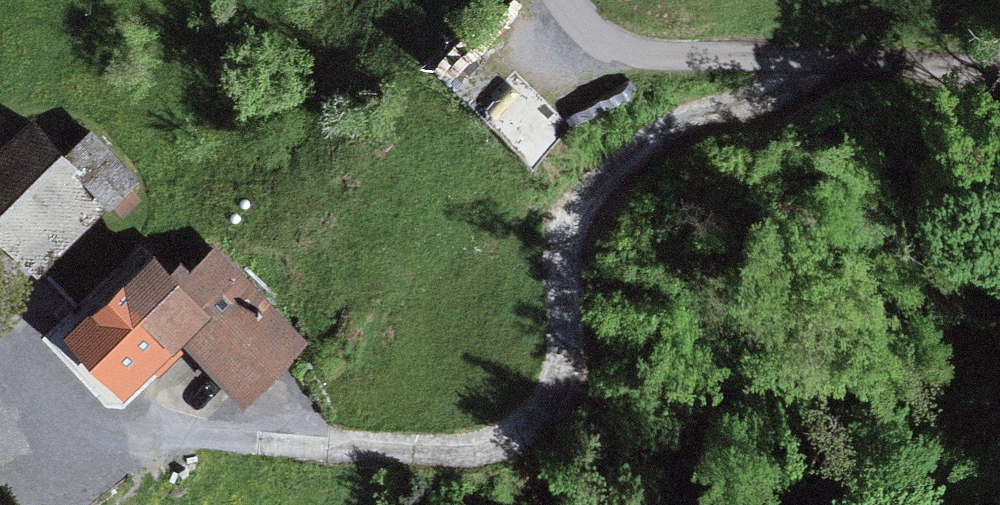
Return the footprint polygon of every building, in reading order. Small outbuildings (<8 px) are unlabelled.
[(138,168),(88,117),(68,136),(34,101),(0,134),(0,224),(56,282),(118,222),(101,204),(138,168)] [(244,392),(307,335),(212,231),(178,262),(153,235),(65,315),(123,379),(183,325),(244,392)]
